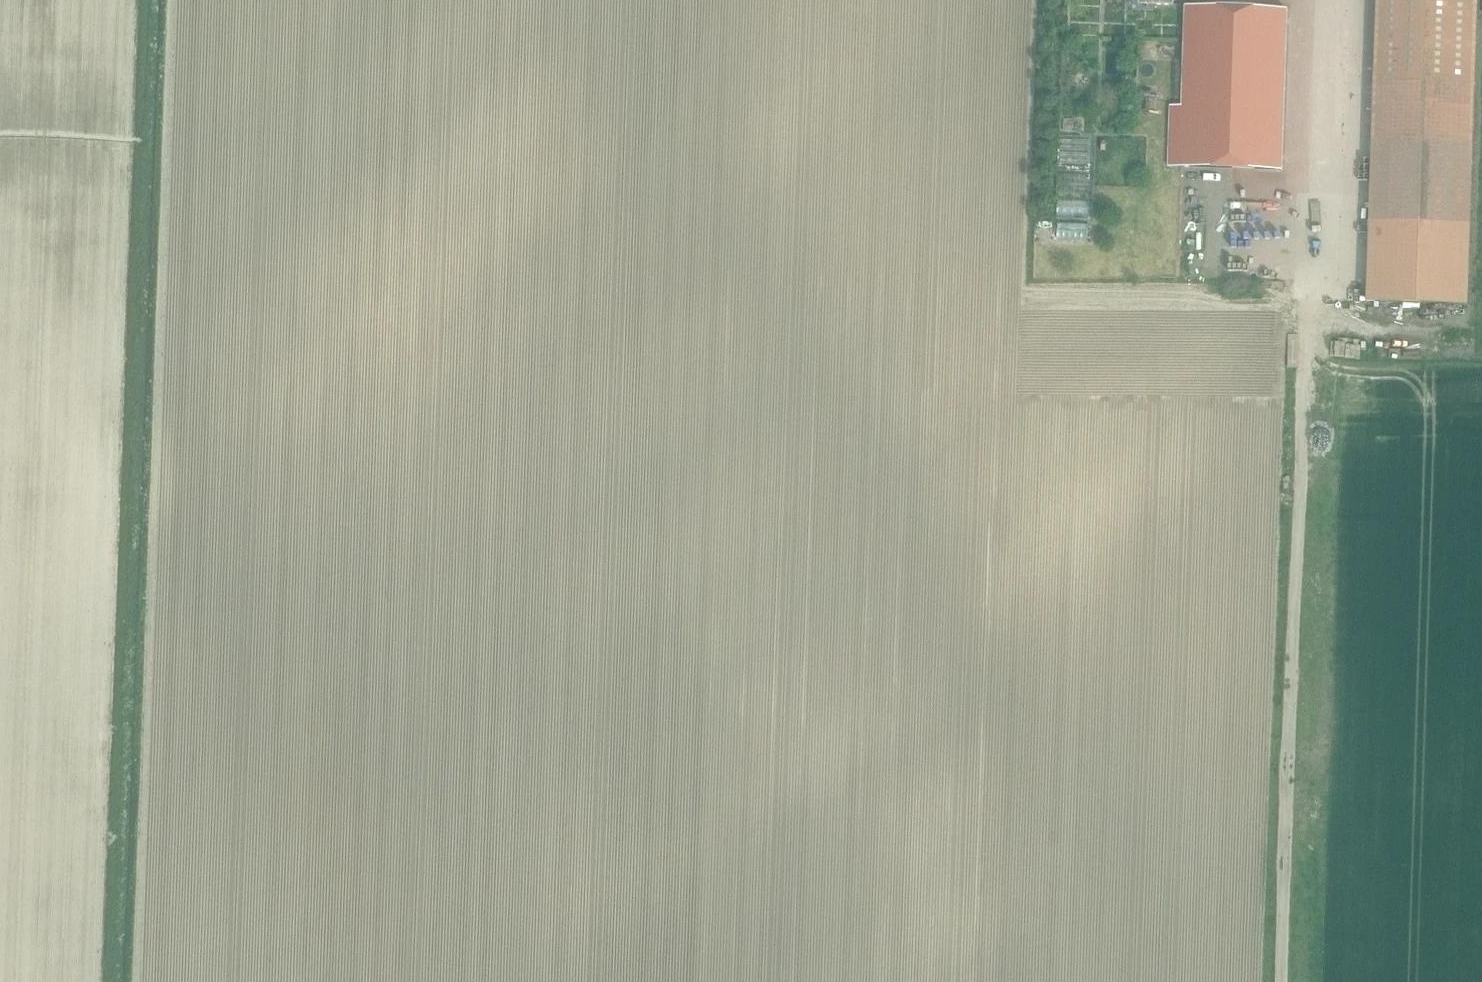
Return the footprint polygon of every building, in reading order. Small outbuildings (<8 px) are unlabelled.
[(1370,223),(1469,227),(1476,0),(1377,0),(1370,223)] [(1169,166),(1282,170),(1287,8),(1185,5),(1181,139),(1169,138),(1169,166)]
